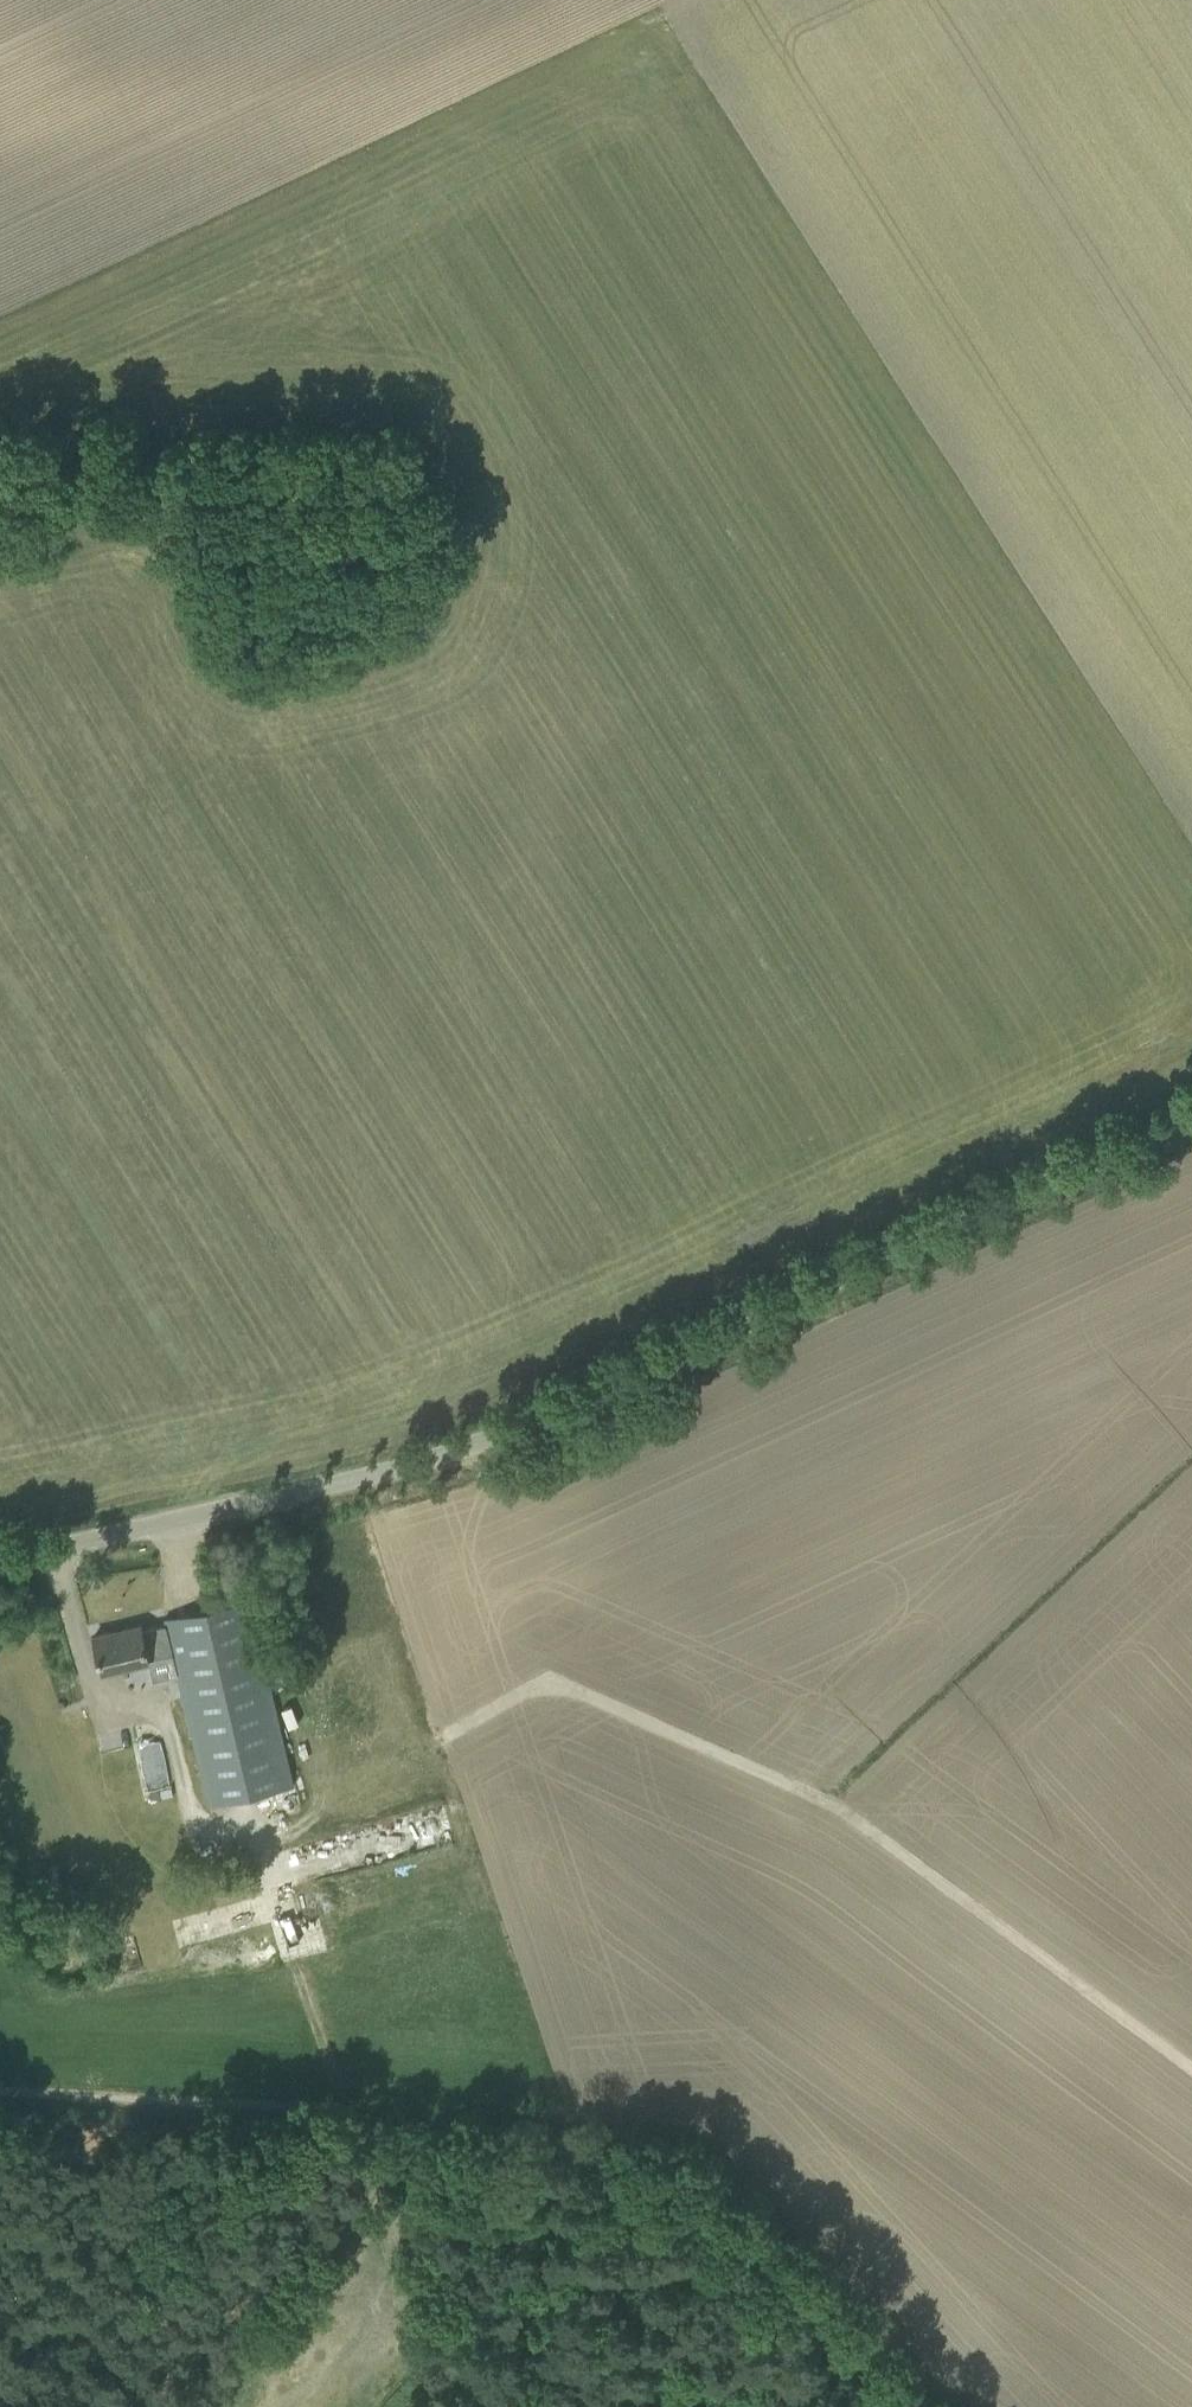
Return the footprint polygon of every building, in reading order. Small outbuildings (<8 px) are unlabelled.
[(94,1635),(99,1659),(102,1670),(149,1659),(149,1658),(172,1653),(208,1805),(293,1785),(250,1599),(164,1619),(167,1633),(144,1638),(141,1624),(94,1635)] [(151,1723),(99,1733),(122,1851),(173,1841),(151,1723)]
